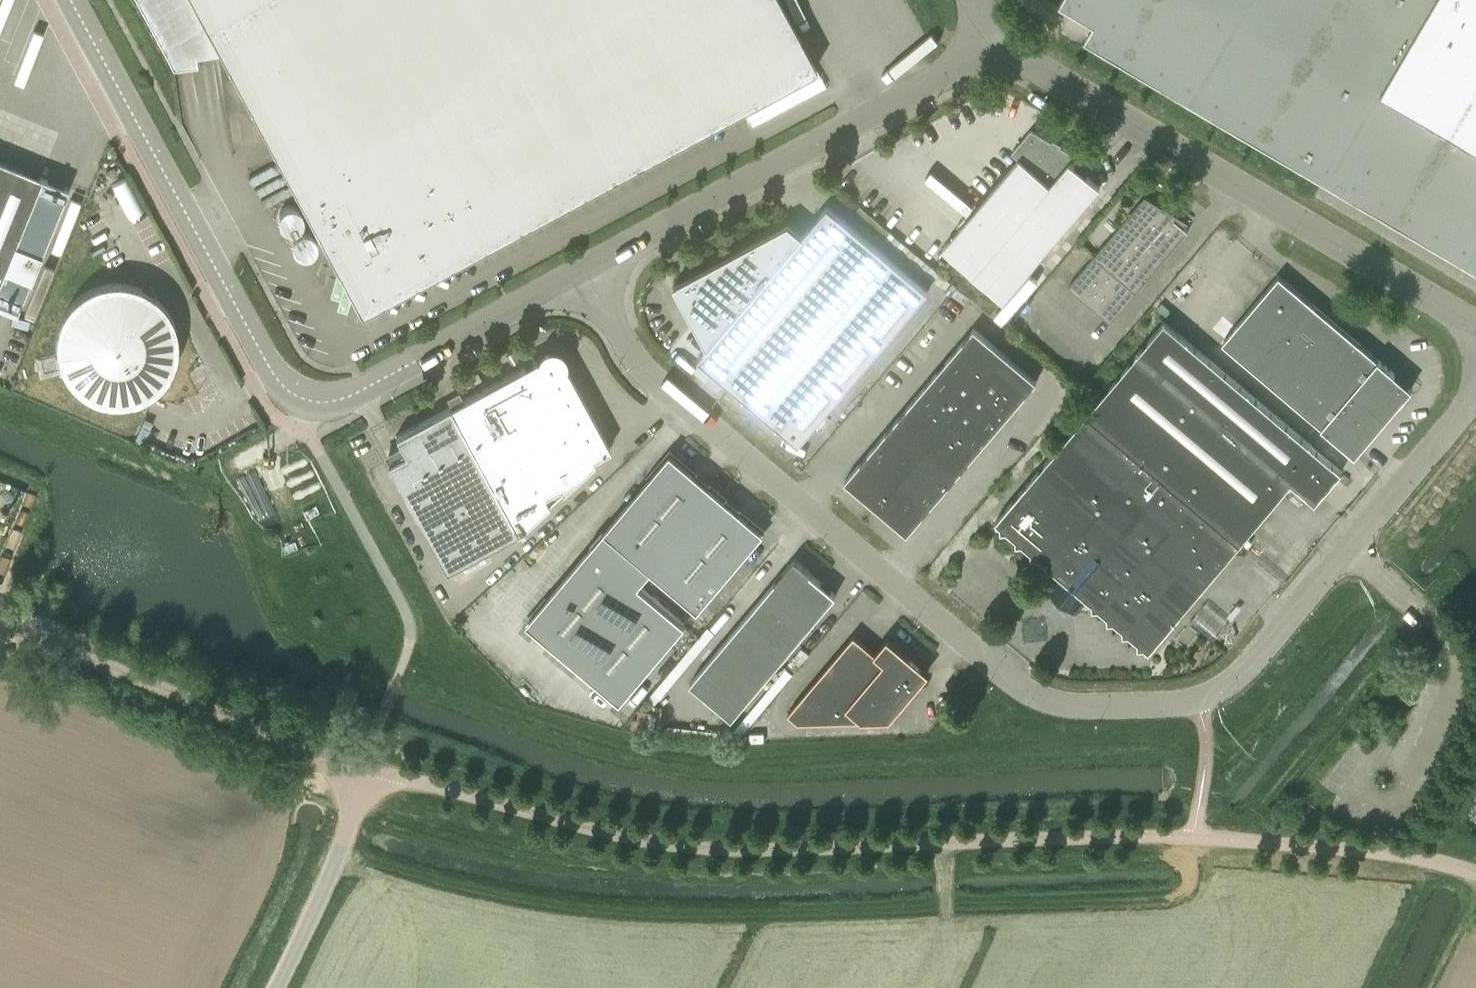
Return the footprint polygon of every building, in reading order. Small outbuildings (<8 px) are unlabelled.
[(779,0),(137,0),(173,65),(197,61),(195,53),(219,49),(360,313),(740,108),(750,126),(825,86),(779,0)] [(1058,4),(1093,24),(1084,40),(1322,180),(1475,270),(1475,0),(1061,0),(1058,4)] [(1003,300),(1099,187),(1069,161),(1075,155),(1031,129),(1011,152),(1018,158),(942,248),(1003,300)] [(16,311),(67,187),(0,160),(0,304),(16,311)] [(1068,286),(1110,322),(1188,230),(1167,212),(1169,211),(1144,196),(1095,254),(1068,286)] [(292,230),(294,229),(297,228),(298,227),(300,225),(301,224),(302,222),(303,220),(303,217),(303,215),(302,213),(301,211),(300,209),(298,208),(297,206),(295,206),(292,205),(290,205),(288,205),(286,206),(284,206),(282,208),(281,209),(279,211),(278,213),(278,215),(278,217),(278,220),(278,222),(279,224),(281,225),(282,227),(284,228),(286,229),(288,230),(290,230),(292,230)] [(798,442),(927,291),(837,213),(827,205),(810,225),(803,233),(788,223),(696,272),(673,285),(707,346),(698,357),(732,386),(798,442)] [(303,255),(305,255),(308,254),(310,253),(311,252),(313,250),(314,249),(315,247),(316,245),(316,243),(316,240),(315,238),(314,236),(313,235),(311,233),(310,232),(308,231),(306,230),(303,230),(301,230),(299,231),(297,232),(296,233),(294,235),(293,236),(292,238),(291,240),(291,243),(291,245),(292,247),(293,249),(294,250),(296,252),(297,253),(299,254),(301,255),(303,255)] [(1354,455),(1411,387),(1278,275),(1221,342),(1354,455)] [(172,372),(176,360),(178,348),(178,335),(176,326),(171,315),(168,310),(164,305),(160,300),(156,296),(151,292),(146,290),(140,287),(134,285),(126,283),(114,282),(108,282),(103,283),(96,285),(90,287),(83,291),(74,299),(69,304),(65,309),(61,314),(58,322),(56,330),(55,337),(54,351),(56,358),(57,365),(60,370),(64,379),(68,384),(74,389),(77,392),(82,396),(87,399),(97,403),(105,405),(113,406),(121,406),(130,405),(136,403),(145,399),(156,392),(165,382),(172,372)] [(1163,320),(995,520),(1000,524),(1000,530),(1006,529),(1015,537),(1016,543),(1021,542),(1030,550),(1031,556),(1036,555),(1046,563),(1046,569),(1052,568),(1058,573),(1045,588),(1072,612),(1085,596),(1091,602),(1092,607),(1098,607),(1107,614),(1107,620),(1113,620),(1122,627),(1122,633),(1128,633),(1137,640),(1138,646),(1143,646),(1149,650),(1194,596),(1240,542),(1291,482),(1315,503),(1342,471),(1163,320)] [(844,480),(875,506),(907,533),(1036,380),(973,327),(844,480)] [(404,454),(386,463),(445,571),(516,531),(593,460),(591,457),(609,448),(565,368),(566,363),(566,359),(563,355),(559,357),(547,354),(544,349),(540,351),(537,355),(535,359),(394,436),(404,454)] [(685,624),(639,585),(652,569),(651,568),(716,492),(670,453),(527,622),(620,701),(685,624)] [(761,531),(716,492),(651,568),(652,569),(697,607),(740,556),(761,531)] [(753,606),(689,682),(731,717),(795,642),(835,595),(809,573),(810,571),(794,558),(753,606)] [(787,712),(797,720),(862,719),(889,718),(921,680),(921,666),(887,637),(874,652),(853,634),(787,712)]
